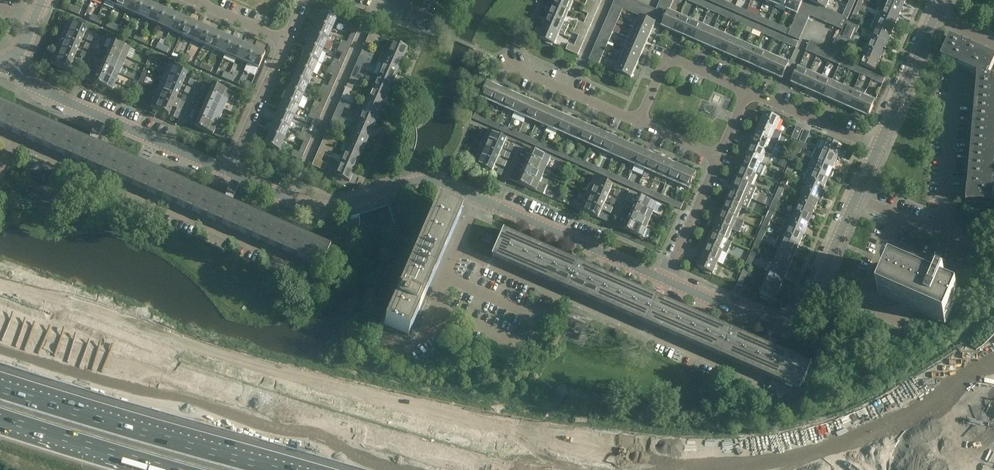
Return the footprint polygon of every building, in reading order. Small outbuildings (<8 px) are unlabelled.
[(131,0),(118,0),(115,6),(126,11),(131,0)] [(144,1),(142,0),(131,0),(126,11),(137,16),(144,1)] [(574,0),(573,0),(556,0),(554,5),(569,12),(574,0)] [(602,0),(595,0),(594,2),(588,0),(586,5),(597,11),(597,10),(599,6),(602,0)] [(628,0),(621,0),(618,7),(622,9),(624,10),(628,0)] [(634,1),(634,0),(634,1),(632,0),(628,0),(624,10),(629,12),(634,1)] [(709,10),(711,5),(700,0),(698,5),(709,10)] [(790,0),(777,0),(775,5),(786,9),(790,0)] [(804,0),(790,0),(786,9),(797,14),(804,0)] [(811,3),(805,0),(804,0),(797,14),(797,15),(808,20),(810,16),(815,4),(811,3)] [(830,0),(812,0),(811,3),(815,4),(821,7),(826,9),(830,0)] [(904,5),(892,0),(888,0),(884,9),(899,16),(904,5)] [(148,20),(155,5),(144,1),(137,16),(148,20)] [(635,15),(640,3),(639,3),(635,1),(634,1),(629,12),(635,15)] [(671,6),(660,1),(660,2),(658,6),(669,11),(671,6)] [(734,12),(736,6),(725,2),(723,7),(734,12)] [(640,17),(645,5),(644,5),(640,3),(635,15),(640,17)] [(815,19),(821,7),(815,4),(810,16),(811,16),(815,18),(815,19)] [(159,25),(166,10),(155,5),(148,20),(159,25)] [(564,23),(569,12),(554,5),(549,16),(564,23)] [(597,12),(597,11),(586,5),(583,12),(589,14),(586,19),(592,22),(595,16),(596,11),(597,12)] [(622,9),(618,7),(613,5),(610,11),(609,16),(608,15),(608,16),(618,20),(622,9)] [(646,19),(651,8),(650,7),(650,8),(646,6),(645,5),(640,17),(646,19)] [(720,15),(722,10),(711,5),(709,10),(720,15)] [(662,27),(669,12),(669,11),(658,6),(656,10),(651,22),(655,23),(662,27)] [(745,16),(747,11),(736,6),(734,12),(745,16)] [(848,19),(853,8),(848,6),(843,17),(848,19)] [(861,8),(859,11),(865,14),(867,8),(862,6),(861,8)] [(821,21),(826,9),(821,7),(815,19),(816,19),(816,18),(820,20),(820,21),(821,21)] [(651,22),(656,10),(651,8),(646,19),(651,22)] [(826,23),(831,12),(826,9),(821,21),(822,21),(826,23)] [(894,27),(899,16),(884,9),(879,20),(894,27)] [(170,30),(177,15),(166,10),(159,25),(170,30)] [(731,20),(733,15),(722,10),(720,15),(731,20)] [(755,21),(757,16),(747,11),(745,16),(755,21)] [(322,12),(317,23),(332,30),(337,19),(321,12),(322,12)] [(673,31),(680,17),(669,12),(662,27),(673,31)] [(832,26),(837,14),(831,12),(826,23),(827,24),(827,23),(831,25),(832,26)] [(837,28),(843,17),(837,14),(832,26),(833,26),(837,28)] [(181,35),(188,20),(177,15),(170,30),(181,35)] [(564,23),(549,16),(547,15),(545,20),(547,20),(544,27),(559,34),(564,36),(569,25),(564,23)] [(742,24),(744,19),(733,15),(731,20),(742,24)] [(808,20),(797,15),(795,20),(806,25),(808,20),(808,21),(808,20)] [(613,31),(618,20),(608,16),(605,22),(606,22),(604,26),(603,27),(613,31)] [(766,26),(769,21),(757,16),(755,21),(766,26)] [(640,17),(636,28),(650,34),(655,23),(651,22),(646,19),(640,17)] [(684,36),(691,21),(680,17),(673,31),(684,36)] [(843,31),(847,21),(848,19),(843,17),(837,28),(838,29),(838,28),(842,30),(843,30),(843,31)] [(590,28),(592,22),(586,19),(584,24),(578,22),(576,28),(588,33),(588,32),(587,32),(589,28),(590,28)] [(752,29),(755,24),(744,19),(742,24),(752,29)] [(894,27),(879,20),(875,19),(871,30),(875,32),(890,38),(894,27)] [(192,40),(199,25),(188,20),(181,35),(192,40)] [(806,25),(795,20),(793,25),(804,30),(806,25),(806,26),(806,25)] [(695,41),(702,26),(691,21),(684,36),(695,41)] [(777,31),(779,26),(769,21),(766,26),(777,31)] [(841,57),(843,50),(846,43),(850,45),(851,45),(852,45),(860,27),(847,21),(843,31),(843,30),(838,40),(836,39),(831,50),(832,50),(830,55),(840,60),(841,57)] [(68,22),(64,30),(83,38),(86,30),(68,22)] [(327,41),(332,30),(317,23),(312,34),(327,41)] [(352,32),(349,37),(354,39),(357,33),(358,29),(359,29),(359,28),(349,24),(346,30),(352,32)] [(763,34),(766,29),(755,24),(752,29),(763,34)] [(203,44),(210,29),(199,25),(192,40),(203,44)] [(804,30),(793,25),(790,30),(802,35),(804,30),(804,31),(804,30)] [(706,46),(712,31),(702,26),(695,41),(706,46)] [(790,30),(779,26),(777,31),(788,36),(790,30)] [(555,45),(559,34),(544,27),(539,38),(546,41),(545,43),(546,43),(551,46),(552,46),(553,44),(555,45)] [(608,42),(613,31),(603,27),(601,33),(599,37),(598,38),(608,42)] [(587,34),(588,33),(576,28),(573,34),(579,36),(577,41),(583,44),(585,38),(587,33),(587,34)] [(645,45),(650,34),(636,28),(631,39),(645,45)] [(214,49),(221,34),(210,29),(203,44),(214,49)] [(774,39),(777,34),(766,29),(763,34),(774,39)] [(79,47),(83,38),(64,30),(61,39),(79,47)] [(802,35),(790,30),(788,36),(800,40),(799,40),(801,35),(802,36),(802,35)] [(717,50),(723,36),(712,31),(706,46),(717,50)] [(885,48),(890,38),(875,32),(870,42),(885,48)] [(368,38),(365,44),(371,47),(373,42),(379,44),(381,38),(370,33),(370,34),(368,38)] [(225,54),(232,39),(221,34),(214,49),(225,54)] [(322,52),(327,41),(312,34),(307,45),(322,52)] [(787,38),(777,34),(774,39),(785,43),(787,38)] [(728,55),(734,40),(723,36),(717,50),(728,55)] [(351,45),(354,39),(349,37),(347,42),(342,40),(339,46),(349,50),(351,45)] [(604,53),(608,42),(598,38),(596,44),(594,48),(594,49),(604,53)] [(798,43),(787,38),(785,43),(796,48),(798,43)] [(950,38),(941,57),(973,71),(982,52),(969,46),(970,43),(965,40),(963,44),(952,39),(952,38),(950,38)] [(75,55),(79,47),(61,39),(57,47),(75,55)] [(236,59),(243,44),(232,39),(225,54),(236,59)] [(641,56),(645,45),(631,39),(626,50),(641,56)] [(739,60),(745,45),(734,40),(728,55),(739,60)] [(112,41),(108,50),(127,58),(130,49),(112,41)] [(391,42),(386,54),(402,61),(407,49),(401,46),(402,44),(401,44),(395,42),(396,42),(395,41),(394,43),(391,42)] [(580,50),(583,44),(577,41),(575,46),(569,44),(566,50),(578,55),(578,54),(580,50)] [(817,55),(821,45),(815,43),(811,41),(810,41),(806,51),(817,55)] [(880,60),(885,48),(870,42),(865,53),(880,60)] [(247,64),(254,49),(243,44),(236,59),(247,64)] [(369,52),(371,47),(365,44),(362,50),(363,50),(361,55),(360,55),(372,60),(374,54),(369,52)] [(318,63),(322,52),(307,45),(302,56),(318,63)] [(750,65),(756,50),(745,45),(739,60),(750,65)] [(830,55),(832,50),(831,50),(826,47),(826,48),(822,46),(821,45),(817,55),(828,60),(830,55)] [(349,51),(349,50),(339,46),(337,52),(342,54),(340,59),(344,61),(347,55),(349,51)] [(72,63),(75,55),(57,47),(53,55),(72,63)] [(265,53),(254,49),(247,64),(258,68),(258,69),(265,53)] [(599,64),(604,53),(594,49),(591,55),(590,59),(589,59),(589,60),(599,64)] [(127,58),(108,50),(105,58),(123,66),(127,58)] [(636,67),(641,56),(626,50),(621,61),(636,67)] [(760,69),(767,55),(756,50),(750,65),(760,69)] [(402,61),(386,54),(383,52),(378,63),(382,65),(397,72),(402,61)] [(982,52),(973,71),(978,74),(978,76),(977,76),(977,77),(968,188),(967,187),(966,201),(967,201),(967,198),(992,201),(992,204),(993,204),(993,189),(993,75),(989,75),(993,64),(993,57),(982,52)] [(875,71),(880,60),(865,53),(860,64),(875,71)] [(68,71),(72,63),(53,55),(50,63),(68,71)] [(372,60),(360,55),(360,56),(358,60),(355,66),(361,69),(363,64),(369,66),(372,60)] [(771,74),(778,59),(767,55),(760,69),(771,74)] [(841,60),(840,60),(830,55),(828,60),(839,65),(841,60)] [(313,74),(318,63),(302,56),(298,67),(313,74)] [(119,74),(123,66),(105,58),(101,66),(119,74)] [(342,67),(344,61),(340,59),(337,65),(332,62),(330,68),(340,72),(342,67)] [(789,64),(778,59),(771,74),(782,79),(789,64)] [(850,70),(852,64),(841,60),(839,65),(850,70)] [(631,78),(636,67),(621,61),(616,72),(631,78)] [(161,73),(165,74),(183,82),(187,74),(165,64),(161,73)] [(863,69),(852,64),(850,70),(861,74),(863,69)] [(393,83),(397,72),(382,65),(377,76),(393,83)] [(803,88),(809,73),(804,71),(806,68),(800,65),(798,69),(798,68),(792,83),(803,88)] [(116,82),(119,74),(101,66),(97,74),(116,82)] [(359,74),(361,69),(355,66),(353,72),(351,77),(362,82),(365,76),(359,74)] [(308,85),(313,74),(298,67),(293,78),(308,85)] [(339,73),(340,72),(330,68),(327,74),(332,76),(330,81),(335,83),(338,77),(337,77),(339,73)] [(872,79),(874,74),(863,69),(861,74),(872,79)] [(814,93),(820,78),(809,73),(803,88),(814,93)] [(112,91),(116,82),(97,74),(94,83),(112,91)] [(183,82),(165,74),(161,83),(180,91),(183,82)] [(885,79),(874,74),(872,79),(883,84),(885,79)] [(388,94),(393,83),(377,76),(372,87),(388,94)] [(360,88),(362,82),(351,77),(350,78),(351,78),(349,82),(346,88),(351,91),(354,86),(360,88)] [(303,96),(308,85),(293,78),(288,89),(303,96)] [(825,97),(831,83),(820,78),(814,93),(825,97)] [(332,89),(335,83),(330,81),(328,87),(323,84),(320,90),(330,94),(332,89)] [(176,99),(180,91),(161,83),(158,91),(176,99)] [(836,102),(842,87),(831,83),(825,97),(836,102)] [(493,103),(500,89),(488,84),(482,98),(493,103)] [(213,85),(209,94),(227,102),(231,93),(213,85)] [(383,105),(388,94),(372,87),(367,98),(383,105)] [(846,107),(853,92),(842,87),(836,102),(846,107)] [(857,112),(864,97),(866,92),(855,87),(853,92),(846,107),(857,112)] [(349,96),(351,91),(346,88),(343,94),(342,99),(341,99),(352,104),(355,98),(349,96)] [(298,107),(303,96),(288,89),(283,100),(298,107)] [(504,108),(510,93),(500,89),(493,103),(504,108)] [(330,95),(330,94),(320,90),(318,96),(323,98),(320,103),(325,105),(328,99),(330,95)] [(182,105),(183,102),(181,101),(176,99),(158,91),(154,99),(172,107),(181,111),(184,105),(182,105)] [(515,113),(521,98),(510,93),(504,108),(515,113)] [(224,110),(227,102),(209,94),(205,102),(224,110)] [(875,102),(864,97),(857,112),(868,116),(875,102)] [(378,116),(383,105),(367,98),(362,109),(378,116)] [(526,117),(532,103),(521,98),(515,113),(526,117)] [(169,115),(172,107),(154,99),(150,107),(169,115)] [(349,111),(352,104),(341,99),(341,100),(339,104),(336,110),(342,113),(344,109),(349,111)] [(294,118),(298,107),(283,100),(278,111),(294,118)] [(0,102),(0,127),(321,268),(330,247),(330,246),(329,247),(231,204),(233,198),(234,198),(238,188),(231,185),(226,195),(227,195),(224,201),(96,145),(98,139),(103,129),(96,126),(91,136),(89,141),(0,102)] [(220,118),(224,110),(205,102),(202,110),(220,118)] [(323,111),(325,105),(320,103),(318,109),(313,106),(311,112),(320,116),(321,116),(322,111),(323,111)] [(537,122),(543,108),(532,103),(526,117),(537,122)] [(378,116),(362,109),(359,107),(354,118),(373,127),(378,116)] [(548,127),(554,112),(543,108),(537,122),(548,127)] [(216,126),(220,118),(202,110),(198,118),(216,126)] [(340,118),(342,113),(336,110),(334,116),(332,121),(331,121),(343,126),(345,120),(340,118)] [(289,129),(294,118),(278,111),(274,122),(289,129)] [(320,117),(320,116),(311,112),(308,118),(313,120),(311,125),(316,127),(318,121),(320,117)] [(558,132),(565,117),(554,112),(548,127),(558,132)] [(765,113),(760,124),(776,131),(780,120),(779,119),(780,117),(779,117),(774,115),(773,114),(772,116),(765,113)] [(484,124),(487,119),(475,114),(473,119),(484,124)] [(569,136),(576,122),(565,117),(558,132),(569,136)] [(213,135),(216,126),(198,118),(194,127),(213,135)] [(369,138),(373,127),(354,118),(349,129),(369,138)] [(495,129),(498,124),(487,119),(484,124),(495,129)] [(343,126),(331,121),(331,122),(330,126),(329,126),(327,132),(332,135),(335,130),(340,132),(343,126)] [(284,140),(289,129),(274,122),(269,133),(284,140)] [(580,141),(587,127),(576,122),(569,136),(580,141)] [(506,134),(508,128),(498,124),(495,129),(506,134)] [(773,136),(776,131),(760,124),(756,135),(771,142),(775,144),(778,138),(773,136)] [(313,134),(316,127),(311,125),(308,131),(303,128),(301,134),(311,138),(313,134)] [(591,146),(598,131),(587,127),(580,141),(591,146)] [(802,129),(797,127),(792,138),(797,141),(802,129)] [(517,138),(519,133),(508,128),(506,134),(517,138)] [(364,149),(369,138),(349,129),(344,140),(348,142),(364,149)] [(810,133),(804,130),(799,142),(804,144),(805,144),(810,133)] [(507,139),(498,135),(489,131),(485,140),(503,148),(503,147),(512,151),(514,146),(510,144),(509,145),(505,143),(507,139)] [(602,151),(609,136),(598,131),(591,146),(602,151)] [(330,140),(332,135),(327,132),(324,138),(323,143),(322,143),(333,148),(336,142),(330,140)] [(279,151),(284,140),(269,133),(264,144),(279,151),(280,151),(279,151)] [(528,143),(530,138),(519,133),(517,138),(528,143)] [(311,139),(311,138),(301,134),(298,140),(303,142),(301,147),(306,150),(309,143),(310,139),(311,139)] [(766,153),(771,142),(756,135),(751,146),(766,153)] [(613,156),(620,141),(609,136),(602,151),(613,156)] [(539,148),(541,143),(530,138),(528,143),(539,148)] [(827,140),(822,152),(837,158),(842,147),(835,144),(836,142),(830,139),(829,139),(829,141),(827,140)] [(500,156),(503,148),(485,140),(481,148),(500,156)] [(624,160),(631,146),(620,141),(613,156),(624,160)] [(359,160),(364,149),(348,142),(343,153),(359,160)] [(333,148),(322,143),(322,144),(320,149),(320,148),(317,154),(323,157),(325,152),(331,154),(333,148)] [(549,152),(552,147),(541,143),(539,148),(549,152)] [(635,165),(641,150),(631,146),(624,160),(635,165)] [(761,164),(766,153),(751,146),(746,157),(761,164)] [(303,156),(306,150),(301,147),(299,153),(294,151),(291,156),(301,161),(301,160),(303,156)] [(560,157),(562,152),(552,147),(549,152),(560,157)] [(498,158),(500,156),(481,148),(478,156),(496,164),(505,168),(507,162),(498,158)] [(524,157),(547,167),(551,158),(533,150),(531,153),(522,149),(520,155),(524,157)] [(837,158),(822,152),(816,149),(812,160),(832,169),(837,158)] [(646,170),(652,155),(641,150),(635,165),(646,170)] [(571,162),(573,157),(562,152),(560,157),(571,162)] [(354,170),(359,160),(343,153),(339,163),(354,170)] [(321,162),(323,157),(317,154),(315,160),(313,165),(312,166),(324,170),(326,164),(321,162)] [(657,175),(663,160),(652,155),(646,170),(657,175)] [(492,172),(496,164),(478,156),(474,164),(492,172)] [(544,175),(547,167),(524,157),(523,160),(519,158),(517,163),(525,167),(544,175)] [(582,167),(585,162),(573,157),(571,162),(582,167)] [(756,175),(761,164),(746,157),(741,168),(756,175)] [(668,179),(674,165),(663,160),(657,175),(668,179)] [(835,170),(832,169),(812,160),(808,171),(828,180),(830,176),(832,177),(835,170)] [(593,172),(596,166),(585,162),(582,167),(593,172)] [(349,182),(354,170),(339,163),(334,175),(336,176),(335,178),(336,178),(342,180),(342,181),(343,179),(349,182)] [(678,184),(685,169),(674,165),(668,179),(678,184)] [(540,183),(544,175),(525,167),(524,170),(519,168),(520,168),(515,166),(513,171),(522,175),(540,183)] [(604,177),(607,171),(596,166),(593,172),(604,177)] [(751,186),(756,175),(741,168),(736,179),(751,186)] [(696,174),(685,169),(678,184),(690,189),(696,174)] [(615,181),(618,176),(607,171),(604,177),(615,181)] [(823,191),(828,180),(808,171),(803,183),(808,185),(823,191)] [(536,191),(540,183),(522,175),(521,178),(512,174),(509,180),(536,191)] [(626,186),(628,181),(618,176),(615,181),(626,186)] [(594,177),(591,186),(609,194),(613,185),(594,177)] [(747,197),(751,186),(736,179),(731,191),(747,197)] [(637,191),(639,186),(628,181),(626,186),(637,191)] [(825,192),(823,191),(808,185),(803,196),(818,202),(820,198),(822,199),(825,192)] [(605,202),(609,194),(591,186),(587,194),(605,202)] [(648,195),(650,190),(639,186),(637,191),(648,195)] [(659,200),(661,195),(650,190),(648,195),(659,200)] [(742,208),(747,197),(731,191),(727,202),(742,208)] [(635,205),(653,213),(657,215),(661,206),(630,192),(630,193),(631,193),(630,196),(628,196),(626,201),(635,205)] [(604,205),(605,202),(587,194),(584,202),(602,210),(611,214),(613,209),(604,205)] [(670,205),(672,200),(661,195),(659,200),(670,205)] [(813,213),(818,202),(803,196),(798,206),(813,213)] [(683,205),(672,200),(670,205),(681,210),(683,205)] [(601,213),(602,210),(584,202),(580,211),(607,222),(610,217),(601,213)] [(737,219),(742,208),(727,202),(722,213),(737,219)] [(649,221),(653,213),(635,205),(631,213),(649,221)] [(460,216),(436,206),(384,326),(407,336),(417,314),(420,315),(427,298),(425,297),(460,216)] [(808,224),(813,213),(798,206),(793,218),(808,224)] [(646,230),(649,221),(631,213),(628,221),(646,230)] [(732,230),(737,219),(722,213),(717,224),(732,230)] [(804,235),(808,224),(793,218),(789,228),(804,235)] [(642,238),(646,230),(628,221),(626,224),(618,220),(615,226),(624,230),(642,238)] [(727,241),(732,230),(717,224),(712,234),(727,241)] [(804,235),(789,228),(784,226),(779,238),(799,246),(804,235)] [(495,258),(668,333),(801,391),(801,392),(813,365),(812,365),(739,333),(739,332),(740,330),(734,328),(733,329),(733,331),(678,307),(663,300),(661,299),(664,292),(660,290),(657,298),(655,297),(585,266),(586,265),(587,263),(581,261),(580,262),(580,263),(580,264),(506,232),(506,231),(494,258),(495,258)] [(490,244),(491,243),(493,237),(485,234),(482,241),(490,244)] [(723,252),(727,241),(712,234),(708,245),(723,252)] [(794,257),(799,246),(779,238),(774,248),(779,251),(794,257)] [(718,263),(723,252),(708,245),(703,257),(718,263)] [(789,268),(794,257),(779,251),(774,262),(789,268)] [(718,263),(703,257),(698,268),(704,271),(704,272),(704,273),(704,272),(710,275),(711,274),(713,274),(718,263)] [(784,279),(789,268),(774,262),(769,273),(784,279)] [(731,274),(735,276),(737,273),(731,269),(731,268),(722,264),(717,274),(728,280),(731,274)] [(946,283),(939,280),(931,276),(927,285),(920,283),(920,282),(919,282),(913,279),(912,279),(906,276),(905,276),(898,273),(898,272),(897,273),(890,269),(879,294),(887,297),(888,298),(888,297),(894,300),(895,301),(901,303),(901,304),(902,304),(909,307),(910,307),(916,310),(917,310),(923,313),(924,314),(924,313),(931,316),(932,317),(938,319),(938,320),(939,320),(946,323),(957,299),(950,295),(949,295),(942,292),(942,291),(946,283)] [(779,290),(784,279),(769,273),(765,284),(779,290)] [(775,301),(779,290),(765,284),(760,295),(761,295),(760,297),(761,297),(766,300),(767,300),(768,298),(775,301)] [(562,337),(584,345),(590,329),(583,327),(584,325),(576,323),(575,325),(567,322),(562,337)] [(843,340),(844,340),(847,332),(847,333),(837,328),(836,328),(833,336),(834,335),(844,340),(843,340)]
